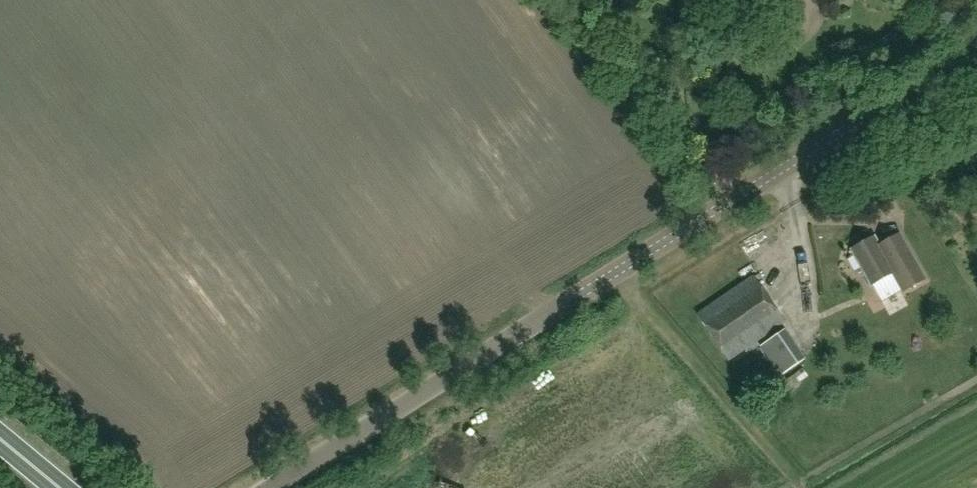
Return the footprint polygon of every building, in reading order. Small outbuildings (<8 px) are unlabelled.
[(879,246),(874,237),(852,250),(871,285),(893,273),(903,291),(924,280),(899,235),(879,246)] [(729,361),(785,322),(753,276),(697,315),(729,361)] [(781,375),(804,359),(784,330),(761,345),(781,375)]
